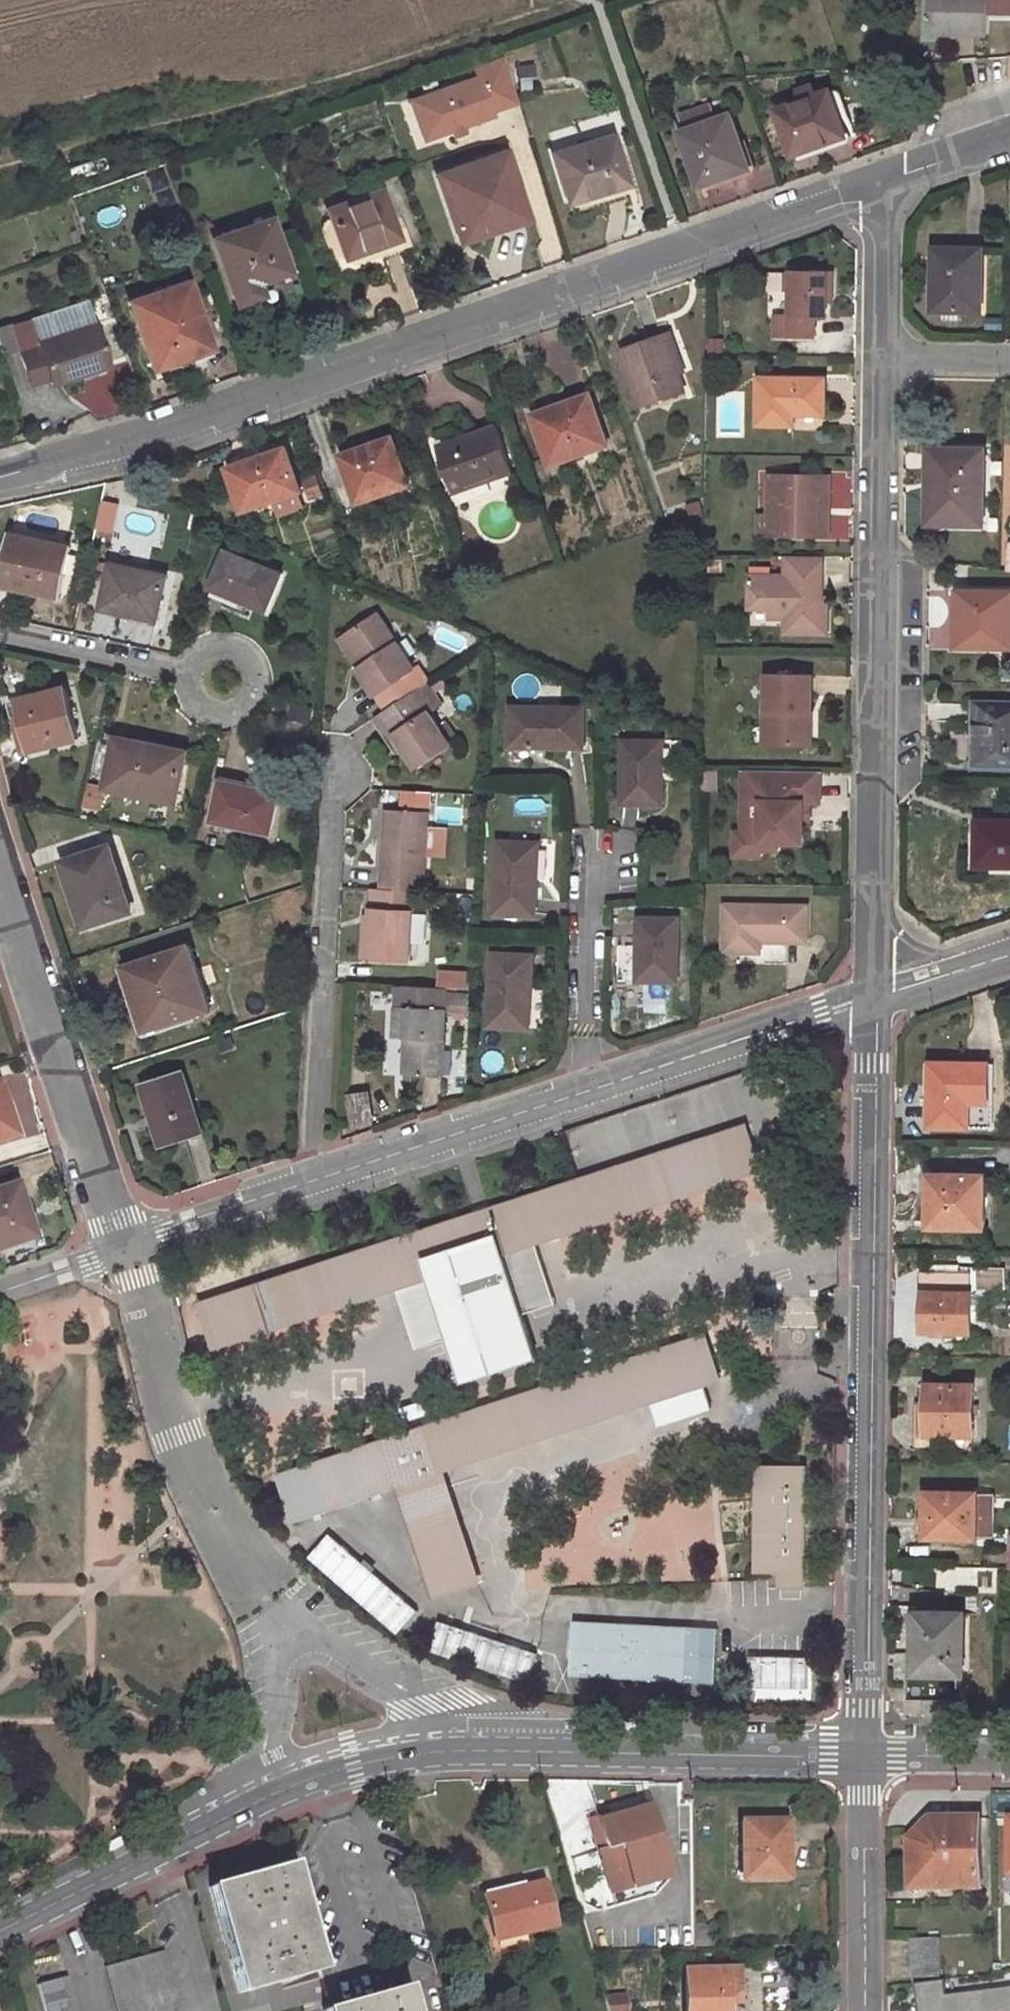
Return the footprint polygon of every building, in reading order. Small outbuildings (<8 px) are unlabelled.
[(931,41),(992,40),(992,19),(993,0),(932,0),(931,41)] [(992,19),(1009,19),(1009,0),(993,0),(992,19)] [(477,75),(409,98),(421,135),(496,109),(494,105),(515,97),(503,58),(474,68),(477,75)] [(844,136),(829,91),(777,110),(792,155),(844,136)] [(744,161),(727,111),(677,128),(697,184),(715,178),(713,172),(744,161)] [(620,184),(605,136),(548,154),(563,202),(620,184)] [(526,216),(502,150),(437,174),(457,230),(475,223),(501,214),(504,223),(526,216)] [(399,237),(381,187),(327,208),(345,257),(399,237)] [(501,214),(475,223),(478,232),(504,223),(501,214)] [(290,270),(272,220),(215,240),(239,305),(264,295),(258,282),(290,270)] [(983,307),(984,248),(933,247),(933,267),(937,267),(937,306),(983,307)] [(772,312),(772,333),(812,333),(812,314),(822,315),(822,300),(823,291),(828,291),(828,270),(788,269),(788,271),(788,288),(787,313),(772,312)] [(210,348),(186,283),(131,304),(155,368),(210,348)] [(113,370),(97,328),(40,349),(42,355),(25,362),(36,393),(55,387),(56,391),(113,370)] [(667,329),(662,331),(676,371),(682,368),(667,329)] [(676,371),(662,331),(619,347),(640,403),(682,388),(676,371)] [(822,408),(823,376),(757,375),(757,422),(792,422),(792,409),(822,408)] [(606,442),(589,392),(530,413),(548,463),(606,442)] [(512,469),(498,423),(437,443),(451,488),(512,469)] [(409,482),(393,435),(342,453),(358,500),(409,482)] [(980,523),(981,449),(927,447),(926,475),(933,475),(932,522),(980,523)] [(297,492),(282,449),(227,468),(242,511),(297,492)] [(765,535),(826,536),(826,474),(766,473),(766,514),(765,535)] [(111,531),(114,504),(99,502),(96,530),(111,531)] [(754,513),(754,535),(765,535),(766,514),(754,513)] [(66,545),(3,537),(0,558),(0,580),(17,583),(16,589),(59,595),(66,545)] [(263,609),(281,571),(224,546),(208,584),(263,609)] [(821,555),(784,554),(783,576),(748,575),(747,607),(767,608),(767,617),(783,618),(782,633),(824,635),(825,597),(819,597),(803,596),(804,585),(820,586),(821,555)] [(156,619),(165,576),(110,565),(101,608),(156,619)] [(803,596),(819,597),(820,586),(804,585),(803,596)] [(1009,632),(1009,589),(954,588),(954,609),(961,609),(961,645),(1009,645),(1009,632)] [(356,672),(373,699),(383,715),(423,689),(428,686),(418,670),(412,674),(377,618),(345,639),(362,668),(356,672)] [(362,668),(345,639),(338,643),(356,672),(362,668)] [(766,672),(766,706),(764,706),(763,742),(802,742),(803,709),(809,709),(809,673),(766,672)] [(416,770),(451,748),(430,715),(436,711),(423,689),(383,715),(375,720),(389,741),(395,738),(403,750),(416,770)] [(79,749),(65,699),(20,712),(28,741),(23,743),(29,763),(79,749)] [(973,703),(972,765),(1009,766),(1009,705),(973,703)] [(581,747),(582,708),(512,705),(510,744),(581,747)] [(28,741),(20,712),(11,715),(19,744),(23,743),(28,741)] [(177,740),(118,727),(110,767),(169,780),(177,740)] [(395,738),(389,741),(397,754),(403,750),(395,738)] [(660,803),(661,741),(623,740),(621,802),(660,803)] [(817,799),(818,768),(740,767),(739,780),(745,780),(745,797),(739,797),(739,829),(738,834),(756,834),(756,839),(774,839),(799,840),(799,817),(800,799),(807,799),(817,799)] [(269,834),(277,796),(243,789),(242,794),(219,788),(211,821),(269,834)] [(420,894),(425,815),(389,812),(387,836),(383,836),(380,891),(411,893),(420,894)] [(979,815),(979,828),(973,828),(973,865),(1009,866),(1009,815),(979,815)] [(739,829),(731,829),(730,852),(757,853),(757,846),(774,847),(774,839),(756,839),(756,834),(738,834),(739,829)] [(533,913),(536,842),(496,840),(493,911),(533,913)] [(131,910),(111,847),(64,863),(72,888),(76,887),(89,924),(131,910)] [(365,960),(407,963),(411,893),(380,891),(369,890),(367,917),(365,960)] [(803,943),(803,907),(721,905),(720,953),(751,953),(751,943),(757,943),(803,943)] [(676,978),(677,916),(637,916),(636,978),(676,978)] [(289,939),(295,950),(305,944),(306,930),(289,939)] [(207,1007),(185,944),(122,966),(130,990),(139,986),(153,1025),(207,1007)] [(619,982),(629,982),(629,947),(619,947),(619,982)] [(528,1025),(531,952),(492,951),(489,1024),(528,1025)] [(443,989),(444,985),(397,984),(396,1006),(394,1006),(392,1035),(406,1036),(405,1071),(441,1072),(444,1008),(443,1008),(443,989)] [(139,986),(130,990),(143,1029),(153,1025),(139,986)] [(465,990),(443,989),(443,1008),(444,1008),(465,1009),(465,990)] [(983,1125),(984,1061),(928,1060),(926,1124),(983,1125)] [(204,1127),(185,1070),(142,1084),(161,1141),(204,1127)] [(0,1085),(0,1139),(11,1136),(1,1108),(7,1106),(0,1085)] [(531,1355),(498,1249),(502,1248),(503,1251),(758,1168),(743,1122),(198,1300),(212,1346),(421,1278),(420,1275),(424,1273),(457,1378),(531,1355)] [(984,1225),(985,1173),(929,1172),(928,1224),(984,1225)] [(27,1232),(11,1184),(0,1188),(0,1241),(27,1232)] [(976,1290),(976,1271),(922,1269),(921,1331),(970,1331),(972,1290),(976,1290)] [(719,1376),(704,1331),(277,1469),(292,1514),(395,1481),(433,1592),(477,1578),(440,1466),(651,1398),(652,1401),(655,1408),(662,1414),(669,1417),(677,1417),(710,1406),(702,1382),(719,1376)] [(973,1435),(974,1385),(927,1384),(925,1434),(973,1435)] [(655,1408),(652,1401),(659,1423),(677,1417),(669,1417),(662,1414),(655,1408)] [(760,1463),(757,1569),(760,1569),(778,1570),(804,1570),(807,1464),(760,1463)] [(974,1493),(974,1491),(924,1491),(924,1536),(973,1537),(973,1533),(974,1493)] [(990,1493),(974,1493),(973,1533),(989,1533),(990,1493)] [(778,1586),(804,1586),(804,1570),(778,1570),(778,1586)] [(976,1606),(976,1590),(943,1589),(943,1611),(913,1611),(912,1685),(918,1685),(918,1696),(961,1697),(963,1606),(976,1606)] [(434,1621),(448,1661),(479,1649),(465,1610),(434,1621)] [(570,1674),(684,1679),(687,1625),(573,1620),(570,1674)] [(491,1670),(523,1682),(534,1650),(503,1638),(491,1670)] [(808,1698),(809,1666),(759,1664),(758,1697),(808,1698)] [(667,1875),(648,1805),(597,1820),(606,1851),(599,1853),(610,1892),(667,1875)] [(910,1889),(979,1889),(980,1818),(930,1818),(910,1841),(910,1889)] [(786,1877),(786,1819),(743,1820),(743,1877),(786,1877)] [(321,1968),(289,1864),(212,1889),(243,1991),(321,1968)] [(552,1922),(540,1879),(482,1895),(494,1938),(552,1922)] [(939,1934),(912,1932),(911,1977),(938,1978),(939,1934)] [(164,1949),(106,1964),(118,2010),(180,2010),(164,1949)] [(724,1970),(683,1970),(684,2010),(725,2010),(724,1970)] [(69,1974),(36,1983),(44,2010),(79,2010),(69,1974)] [(404,1988),(322,2010),(411,2010),(404,1988)] [(992,1996),(937,2003),(938,2010),(994,2010),(992,1996)]
